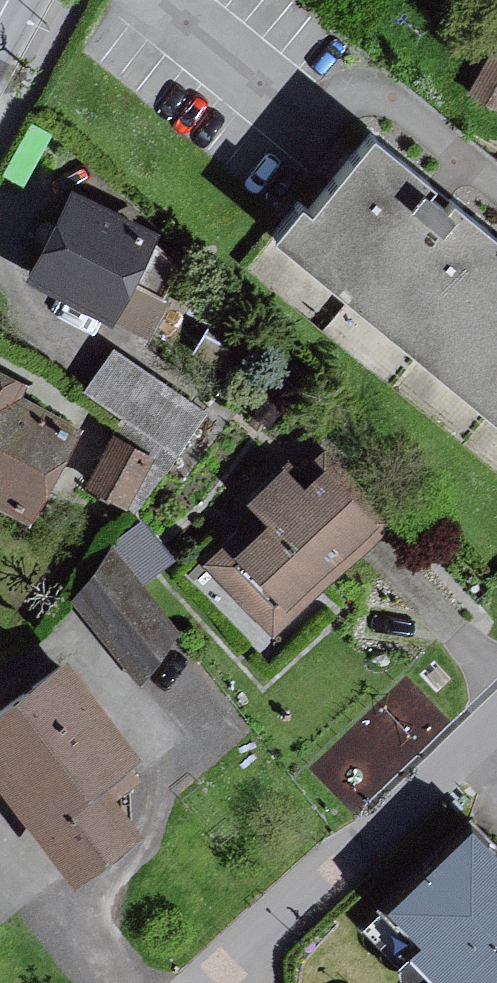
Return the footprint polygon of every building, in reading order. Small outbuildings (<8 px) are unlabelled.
[(469,80),(496,97),(496,32),(469,80)] [(312,179),(284,213),(496,386),(496,202),(385,112),(323,187),(312,179)] [(77,175),(28,270),(150,334),(173,290),(138,272),(156,239),(135,228),(145,210),(77,175)] [(243,339),(204,318),(191,342),(230,363),(243,339)] [(212,395),(124,336),(95,380),(182,439),(212,395)] [(36,503),(83,410),(26,381),(35,363),(0,345),(0,485),(36,503)] [(156,444),(113,423),(88,474),(131,495),(156,444)] [(285,619),(396,513),(336,451),(317,469),(295,447),(257,483),(276,503),(248,530),(228,510),(203,534),(285,619)] [(142,513),(117,533),(148,573),(173,553),(142,513)] [(119,546),(69,588),(138,670),(188,629),(119,546)] [(0,710),(0,777),(72,873),(128,832),(90,781),(128,753),(111,729),(63,664),(0,710)] [(472,831),(394,905),(427,939),(410,954),(438,982),(496,982),(496,857),(472,831)]
